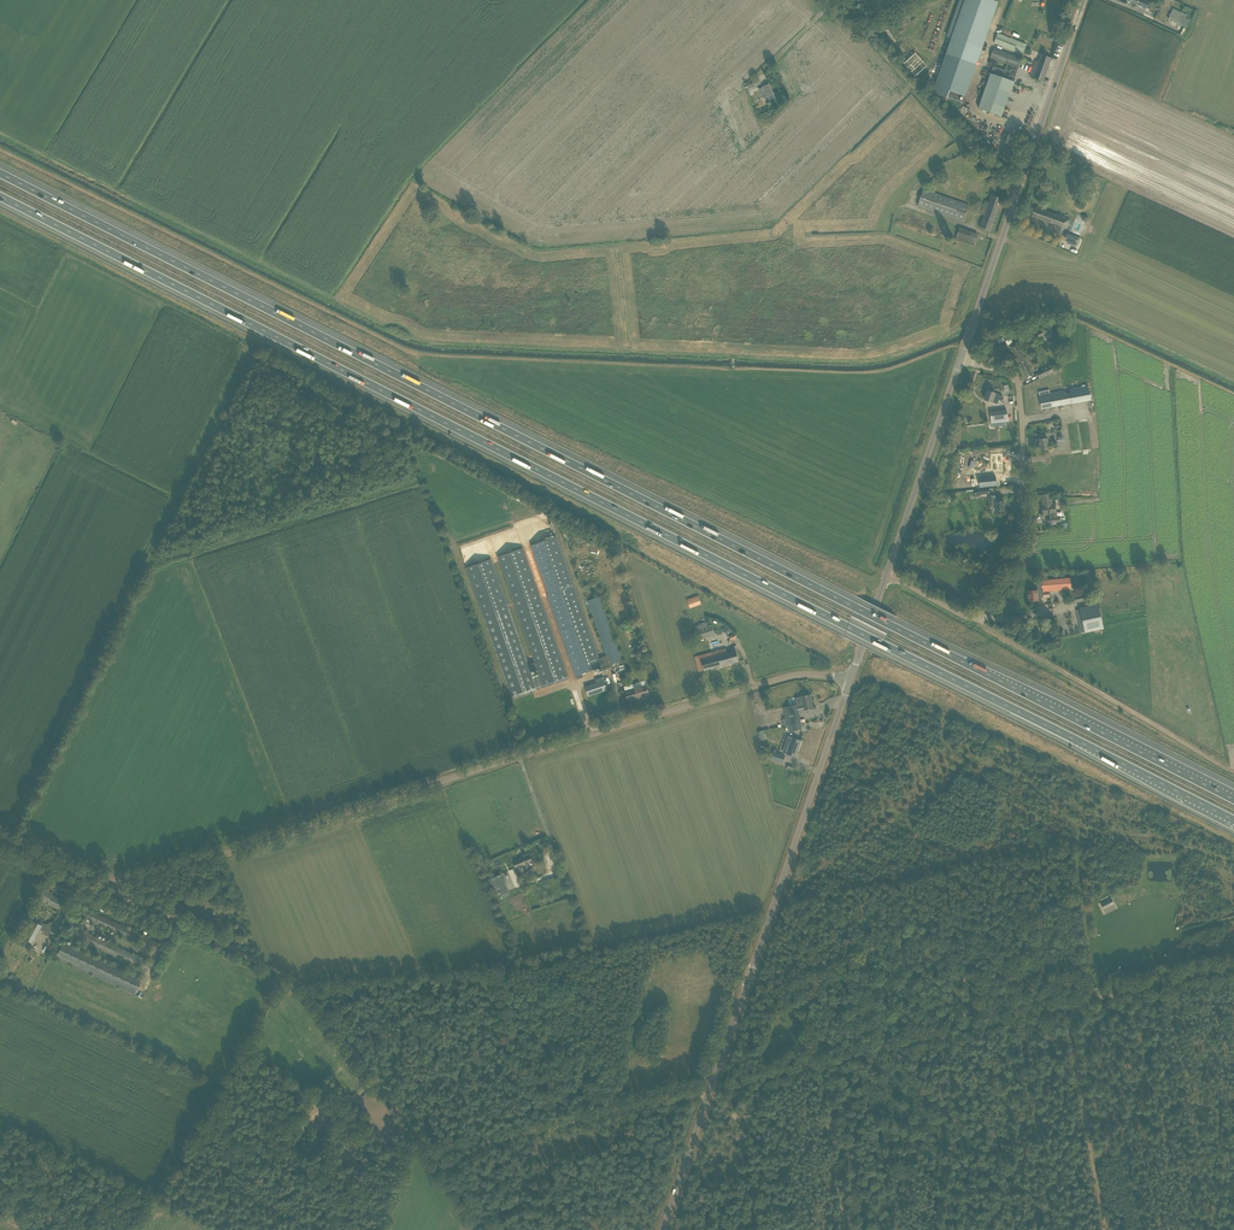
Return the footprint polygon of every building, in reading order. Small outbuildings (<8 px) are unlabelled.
[(945,54),(976,64),(998,2),(993,0),(964,0),(945,54)] [(1121,2),(1130,5),(1129,6),(1134,8),(1136,4),(1138,0),(1121,0),(1121,2)] [(1150,10),(1153,4),(1149,2),(1146,0),(1141,0),(1138,6),(1146,9),(1147,8),(1150,10)] [(1169,19),(1186,27),(1189,21),(1185,19),(1187,15),(1174,9),(1172,13),(1169,19)] [(994,43),(1023,54),(1027,44),(998,33),(994,43)] [(978,108),(1001,116),(1022,58),(994,48),(990,58),(1007,64),(1005,70),(993,66),(978,108)] [(1030,77),(1043,81),(1051,58),(1041,55),(1039,62),(1036,61),(1030,77)] [(926,69),(915,57),(904,68),(915,80),(926,69)] [(755,82),(747,86),(750,93),(758,90),(758,89),(755,82)] [(758,89),(758,90),(762,97),(763,97),(763,95),(766,94),(767,96),(768,96),(770,100),(775,98),(773,94),(774,93),(769,84),(758,89)] [(918,206),(963,221),(969,205),(923,189),(918,206)] [(984,229),(990,231),(1002,199),(991,195),(989,202),(985,201),(983,207),(980,214),(984,215),(979,227),(984,229)] [(1032,217),(1061,228),(1065,219),(1035,207),(1032,217)] [(959,228),(955,240),(974,245),(977,233),(959,228)] [(1066,234),(1064,239),(1076,244),(1078,238),(1066,234)] [(1043,337),(1045,341),(1057,335),(1054,330),(1052,331),(1050,327),(1048,328),(1047,326),(1036,332),(1039,339),(1043,337)] [(992,348),(995,354),(997,353),(1008,347),(1007,346),(1012,343),(1009,338),(1002,341),(1003,342),(992,348)] [(1009,346),(1026,379),(1032,376),(1034,375),(1017,342),(1015,343),(1009,346)] [(1037,372),(1040,378),(1056,370),(1054,365),(1051,367),(1051,366),(1037,372)] [(1069,389),(1072,404),(1091,400),(1088,386),(1069,389)] [(985,400),(997,404),(999,400),(1001,401),(1003,400),(1004,398),(1003,396),(988,390),(985,400)] [(1039,396),(1042,409),(1048,408),(1063,405),(1063,404),(1063,401),(1061,392),(1045,395),(1039,396)] [(990,412),(991,423),(998,422),(999,427),(1006,426),(1005,422),(1008,421),(1007,410),(991,412),(990,412)] [(1039,439),(1040,450),(1048,448),(1047,438),(1044,438),(1043,434),(1039,434),(1040,439),(1039,439)] [(986,477),(978,478),(979,487),(996,485),(994,476),(993,476),(993,472),(1002,472),(1002,455),(991,455),(991,470),(986,470),(986,477)] [(974,490),(975,497),(980,497),(980,494),(990,493),(989,488),(974,490)] [(963,497),(963,504),(969,503),(969,499),(968,499),(968,493),(973,492),(972,489),(964,491),(965,497),(963,497)] [(1048,494),(1042,495),(1043,504),(1044,503),(1045,507),(1043,507),(1043,508),(1043,512),(1044,512),(1044,513),(1049,512),(1049,513),(1050,513),(1050,518),(1047,519),(1048,523),(1054,522),(1060,522),(1060,517),(1058,518),(1055,518),(1054,511),(1056,511),(1055,503),(1052,503),(1051,494),(1048,494)] [(995,506),(994,511),(998,511),(1004,511),(1004,501),(1000,501),(1000,495),(996,495),(989,495),(989,505),(995,506)] [(531,545),(576,676),(582,674),(601,667),(602,670),(604,669),(600,658),(599,658),(556,536),(531,545)] [(512,698),(569,678),(524,547),(499,556),(540,677),(533,679),(492,559),(467,568),(512,698)] [(1027,591),(1028,601),(1034,601),(1039,600),(1038,597),(1042,597),(1042,591),(1070,588),(1070,578),(1042,580),(1036,581),(1037,590),(1027,591)] [(701,604),(698,595),(687,599),(690,608),(701,604)] [(600,658),(604,669),(611,667),(610,664),(622,660),(620,654),(600,596),(587,600),(607,656),(600,658)] [(1078,618),(1081,632),(1085,632),(1103,628),(1098,605),(1080,609),(1082,618),(1078,618)] [(700,625),(695,626),(699,640),(715,634),(712,625),(708,627),(707,623),(700,625)] [(726,648),(695,657),(699,671),(739,661),(736,650),(727,653),(726,648)] [(719,675),(722,682),(727,679),(724,672),(719,675)] [(585,687),(588,696),(608,689),(603,677),(595,680),(596,683),(585,687)] [(619,693),(621,698),(622,703),(650,695),(647,686),(642,688),(641,686),(619,693)] [(784,707),(787,725),(801,722),(798,709),(804,708),(804,710),(813,708),(810,694),(801,696),(801,697),(797,698),(796,700),(797,704),(784,707)] [(787,754),(790,755),(796,757),(801,740),(795,739),(791,737),(787,754)] [(772,759),(783,763),(785,756),(774,752),(772,759)] [(530,855),(513,862),(514,865),(518,874),(530,869),(528,864),(533,862),(530,855)] [(487,880),(493,893),(499,890),(501,895),(508,892),(501,874),(487,880)] [(43,888),(38,899),(42,901),(47,903),(58,909),(62,900),(51,895),(52,892),(43,888)] [(1104,909),(1114,904),(1111,898),(1101,903),(1104,909)] [(32,944),(42,926),(27,918),(15,942),(27,949),(30,943),(32,944)] [(142,979),(63,942),(56,958),(134,995),(142,979)] [(317,1093),(328,1100),(333,1093),(323,1085),(317,1093)] [(342,1099),(338,1105),(344,1108),(347,1103),(342,1099)] [(350,1107),(348,1112),(357,1117),(360,1112),(350,1107)]
